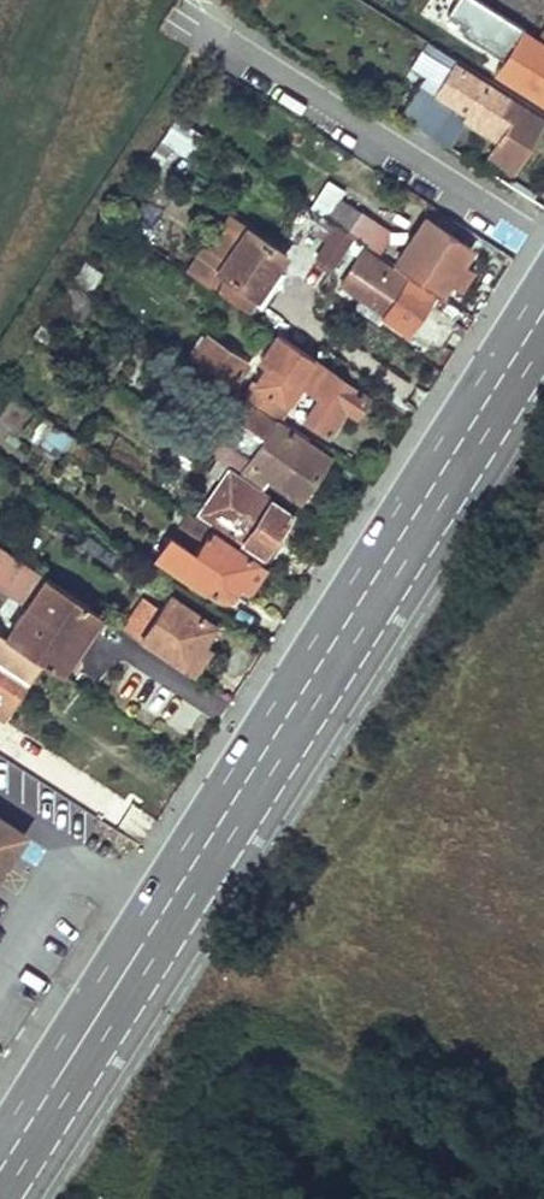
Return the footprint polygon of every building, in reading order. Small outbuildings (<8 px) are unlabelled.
[(506,54),(522,30),(523,27),(481,0),(453,0),(444,13),(506,54)] [(434,25),(424,40),(441,51),(450,57),(452,58),(462,43),(434,25)] [(495,72),(543,103),(543,44),(522,30),(506,54),(495,72)] [(419,48),(436,59),(441,51),(424,40),(419,48)] [(436,59),(422,80),(432,86),(450,57),(441,51),(436,59)] [(432,86),(410,122),(447,145),(463,119),(497,140),(490,152),(512,167),(543,117),(450,59),(432,86)] [(422,80),(399,115),(410,122),(432,86),(422,80)] [(163,136),(146,162),(158,171),(175,143),(163,136)] [(326,214),(342,188),(325,178),(309,204),(326,214)] [(339,196),(326,217),(354,235),(363,242),(377,221),(339,196)] [(186,268),(208,283),(246,309),(252,300),(275,266),(284,252),(227,214),(210,240),(206,237),(186,268)] [(322,215),(312,230),(325,239),(315,254),(331,265),(335,258),(338,260),(354,235),(326,217),(322,215)] [(423,216),(393,262),(441,294),(448,281),(460,288),(475,266),(463,259),(470,248),(423,216)] [(377,221),(363,242),(376,250),(390,230),(377,221)] [(354,235),(338,260),(377,287),(394,299),(384,313),(382,317),(406,333),(432,296),(372,257),(376,250),(363,242),(354,235)] [(83,264),(72,281),(87,291),(96,277),(89,272),(91,268),(83,264)] [(286,274),(275,266),(252,300),(262,308),(286,274)] [(87,291),(72,281),(58,304),(74,315),(89,292),(87,291)] [(384,313),(394,299),(377,287),(367,301),(384,313)] [(265,363),(242,396),(278,419),(299,387),(317,399),(303,419),(328,436),(347,408),(357,415),(369,396),(313,359),(315,355),(284,335),(283,337),(276,332),(258,359),(265,363)] [(205,334),(189,356),(231,385),(246,362),(205,334)] [(216,441),(208,453),(212,456),(221,462),(260,488),(267,478),(298,499),(327,457),(249,405),(238,421),(263,439),(250,460),(218,439),(216,441)] [(51,423),(42,437),(61,450),(70,436),(51,423)] [(200,448),(208,453),(216,441),(208,435),(200,448)] [(202,470),(212,476),(221,462),(212,456),(202,470)] [(227,469),(197,512),(268,561),(285,536),(278,531),(290,512),(227,469)] [(167,536),(153,556),(203,590),(205,590),(218,598),(221,598),(226,597),(229,595),(233,592),(237,587),(240,582),(250,588),(266,566),(177,505),(167,519),(201,541),(193,552),(167,536)] [(3,636),(41,660),(59,672),(100,614),(0,547),(0,586),(25,603),(3,636)] [(144,598),(132,590),(112,620),(124,628),(144,598)] [(124,628),(123,629),(193,676),(207,656),(199,651),(216,625),(170,594),(160,608),(144,597),(144,598),(124,628)] [(2,721),(41,660),(3,636),(0,633),(0,720),(2,721)] [(22,835),(0,821),(0,869),(22,835)]
